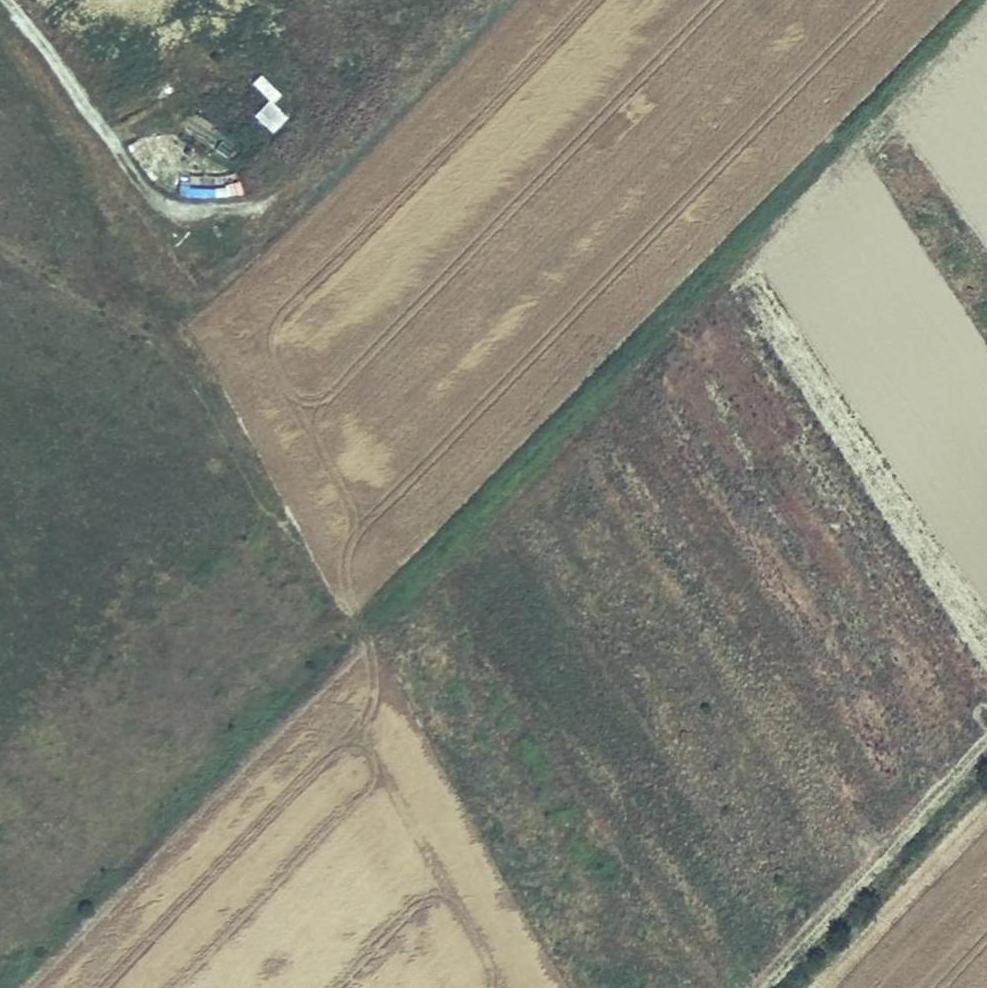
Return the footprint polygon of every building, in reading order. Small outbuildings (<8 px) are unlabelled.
[(269,99),(253,116),(272,134),(288,117),(269,99)]
